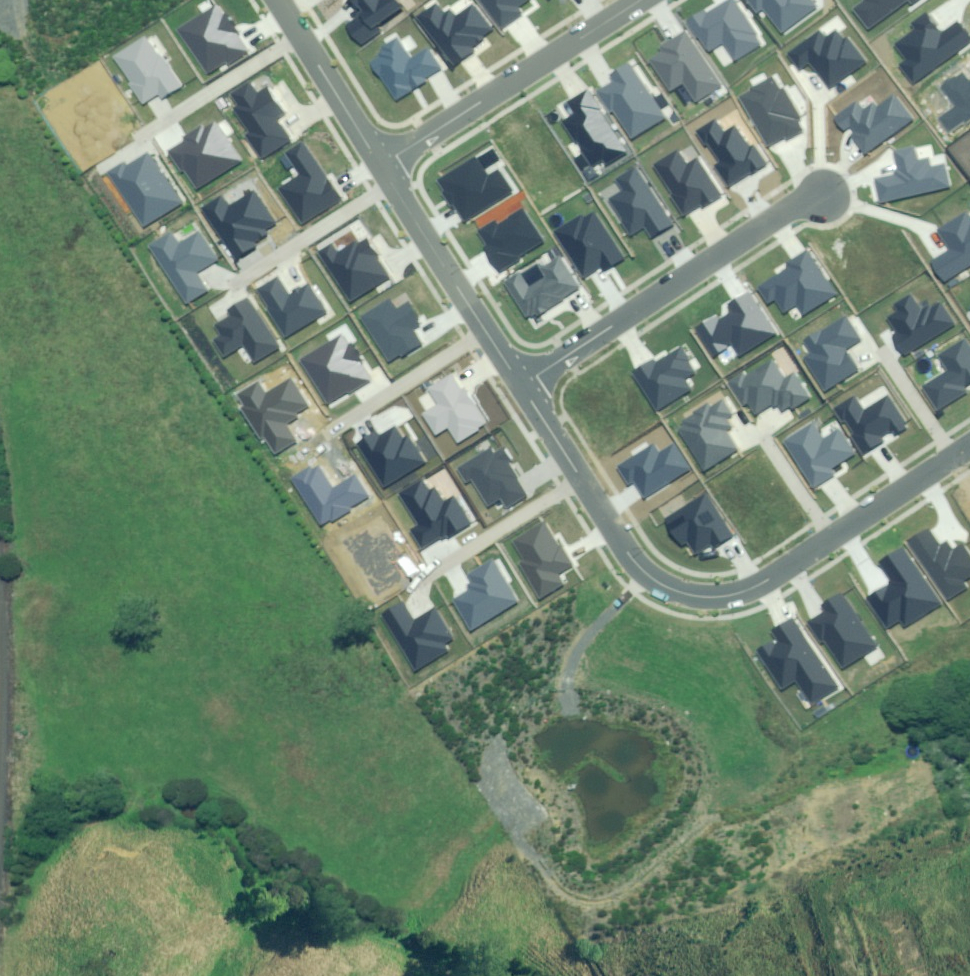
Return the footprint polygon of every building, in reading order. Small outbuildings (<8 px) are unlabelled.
[(346,27),(360,46),(380,31),(377,26),(399,10),(392,0),(383,0),(351,0),(362,16),(346,27)] [(501,28),(520,14),(515,7),(526,0),(481,0),(501,28)] [(688,21),(709,53),(724,43),(735,60),(758,45),(752,36),(756,33),(735,0),(728,0),(706,14),(703,11),(688,21)] [(757,13),(763,8),(781,33),(815,8),(809,0),(748,0),(757,13)] [(854,10),(869,30),(907,1),(910,5),(917,0),(867,0),(854,10)] [(418,17),(453,66),(473,52),(469,47),(491,31),(473,7),(455,19),(449,11),(443,15),(436,4),(418,17)] [(246,53),(217,6),(181,28),(208,72),(226,61),(228,64),(246,53)] [(914,82),(969,41),(969,37),(959,21),(941,34),(927,15),(913,25),(917,30),(897,44),(908,60),(901,65),(914,82)] [(720,85),(685,32),(660,48),(663,53),(652,61),(671,91),(683,83),(695,101),(720,85)] [(820,32),(791,53),(802,69),(812,61),(832,88),(864,64),(847,40),(843,43),(835,32),(825,40),(820,32)] [(156,55),(145,36),(114,54),(131,82),(129,83),(142,105),(160,94),(162,98),(180,87),(159,53),(156,55)] [(381,76),(396,100),(425,81),(423,78),(439,67),(427,48),(410,59),(398,39),(378,52),(381,56),(370,63),(380,77),(381,76)] [(663,119),(627,64),(610,75),(614,80),(596,92),(610,113),(613,111),(632,140),(663,119)] [(949,130),(969,116),(969,80),(967,82),(962,74),(943,86),(957,108),(941,119),(949,130)] [(770,78),(740,97),(771,147),(800,129),(795,121),(800,117),(783,90),(779,93),(770,78)] [(257,97),(249,84),(232,94),(239,107),(236,108),(252,133),(248,135),(262,158),(289,141),(275,118),(282,114),(268,90),(257,97)] [(628,152),(587,90),(570,102),(577,113),(564,121),(592,164),(601,158),(606,165),(628,152)] [(846,128),(865,153),(913,119),(894,93),(877,105),(876,102),(863,112),(857,104),(834,120),(842,130),(846,128)] [(716,120),(696,133),(704,146),(707,145),(718,163),(715,165),(730,188),(766,164),(754,146),(748,150),(734,128),(725,133),(716,120)] [(185,140),(168,150),(181,171),(185,169),(197,189),(241,161),(216,121),(203,129),(201,127),(184,137),(185,140)] [(338,202),(302,143),(287,152),(301,175),(281,188),(303,224),(338,202)] [(875,179),(880,201),(949,187),(944,165),(930,168),(928,158),(916,161),(913,149),(894,153),(899,174),(875,179)] [(677,151),(654,166),(685,213),(700,204),(701,207),(720,195),(696,158),(686,165),(677,151)] [(124,163),(108,173),(142,228),(181,204),(149,152),(126,166),(124,163)] [(474,158),(440,180),(466,221),(511,192),(498,173),(488,179),(474,158)] [(672,224),(636,169),(618,181),(624,191),(609,200),(632,234),(645,226),(652,237),(672,224)] [(220,197),(203,208),(234,259),(257,245),(254,242),(266,234),(264,230),(275,224),(255,191),(227,208),(220,197)] [(543,242),(522,210),(498,225),(496,221),(480,231),(490,245),(485,248),(500,270),(543,242)] [(580,216),(556,231),(585,276),(602,265),(605,271),(624,259),(593,213),(583,220),(580,216)] [(943,281),(969,265),(969,220),(966,213),(939,230),(952,252),(932,263),(943,281)] [(170,234),(149,247),(185,305),(207,291),(196,273),(215,261),(199,233),(178,246),(170,234)] [(331,246),(318,253),(349,303),(388,279),(365,241),(357,246),(355,243),(337,255),(331,246)] [(796,304),(804,315),(836,293),(807,250),(788,263),(791,268),(757,290),(766,304),(775,299),(784,312),(796,304)] [(520,274),(504,284),(526,317),(535,311),(538,315),(579,288),(560,258),(542,270),(547,277),(529,288),(520,274)] [(277,278),(258,290),(287,337),(326,313),(308,284),(288,296),(277,278)] [(776,335),(750,293),(729,305),(734,313),(720,322),(714,314),(695,326),(714,357),(732,346),(739,358),(776,335)] [(917,305),(911,295),(893,307),(897,313),(890,318),(900,333),(892,338),(904,356),(954,324),(942,304),(932,310),(925,300),(917,305)] [(255,363),(279,348),(248,297),(228,309),(232,316),(218,325),(223,334),(215,339),(225,355),(244,344),(255,363)] [(391,301),(361,318),(386,361),(398,354),(399,356),(420,344),(411,328),(420,323),(408,303),(396,310),(391,301)] [(860,341),(846,318),(806,344),(812,353),(803,359),(824,392),(857,370),(845,351),(860,341)] [(346,335),(302,360),(326,403),(348,390),(349,393),(371,380),(346,335)] [(965,340),(940,356),(950,371),(924,387),(938,409),(965,392),(962,387),(969,382),(969,348),(965,340)] [(634,371),(657,410),(688,391),(682,380),(695,372),(687,361),(689,360),(682,349),(655,365),(652,360),(634,371)] [(744,373),(730,382),(744,404),(749,402),(757,414),(773,403),(778,412),(789,405),(791,408),(808,397),(792,373),(785,378),(774,362),(748,379),(744,373)] [(460,391),(452,375),(428,389),(437,405),(423,413),(436,436),(449,429),(457,443),(484,427),(463,389),(460,391)] [(261,384),(239,396),(245,407),(242,409),(259,438),(262,436),(273,455),(295,443),(284,424),(298,417),(296,414),(307,407),(291,380),(266,394),(261,384)] [(853,397),(836,408),(865,453),(907,426),(888,397),(863,413),(853,397)] [(696,415),(677,428),(705,471),(738,449),(727,431),(730,429),(725,420),(731,416),(720,399),(709,407),(708,404),(695,413),(696,415)] [(810,425),(784,442),(814,488),(832,477),(828,471),(854,454),(839,431),(822,443),(810,425)] [(377,434),(359,445),(383,487),(424,464),(408,437),(402,441),(394,428),(379,437),(377,434)] [(643,499),(689,469),(671,443),(657,452),(652,444),(618,467),(629,483),(631,481),(643,499)] [(490,450),(458,468),(467,484),(473,480),(487,506),(500,498),(506,509),(528,497),(501,450),(493,455),(490,450)] [(317,464),(291,479),(318,526),(331,519),(333,520),(350,511),(349,509),(368,498),(355,476),(332,489),(317,464)] [(422,482),(401,494),(418,525),(412,529),(422,546),(447,533),(448,536),(469,524),(455,499),(445,504),(436,488),(428,492),(422,482)] [(704,495),(666,519),(683,545),(688,542),(695,553),(712,542),(715,546),(731,536),(704,495)] [(554,541),(544,523),(515,540),(526,559),(519,564),(539,599),(562,586),(555,574),(570,566),(556,540),(554,541)] [(908,542),(946,601),(967,587),(963,580),(969,576),(969,559),(961,546),(953,551),(948,544),(940,549),(927,530),(908,542)] [(940,604),(903,548),(879,564),(892,583),(868,599),(887,628),(900,619),(905,627),(940,604)] [(517,605),(491,560),(468,574),(476,587),(453,601),(470,631),(517,605)] [(876,647),(841,593),(821,606),(826,612),(808,623),(822,644),(824,642),(842,669),(876,647)] [(402,604),(383,615),(416,671),(448,652),(444,645),(452,640),(434,608),(412,621),(402,604)] [(837,688),(792,619),(773,631),(778,639),(757,653),(780,689),(796,679),(812,704),(837,688)]
